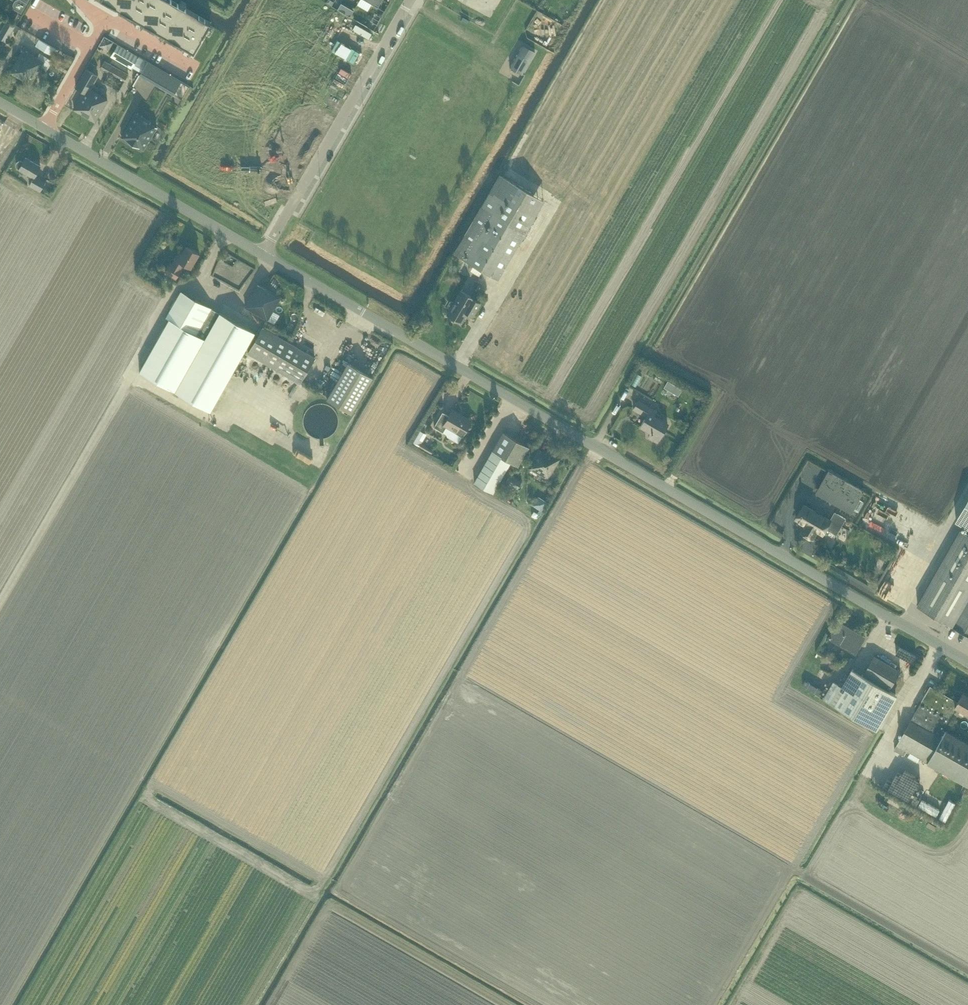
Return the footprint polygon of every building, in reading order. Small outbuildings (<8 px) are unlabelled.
[(13,4),(14,7),(21,12),(28,0),(16,0),(13,4)] [(116,7),(121,10),(122,11),(133,17),(137,20),(144,23),(145,24),(157,31),(161,33),(168,37),(169,38),(180,45),(180,44),(185,47),(192,51),(194,52),(201,39),(201,38),(202,35),(203,36),(205,32),(209,26),(210,24),(211,22),(184,7),(179,4),(172,0),(103,0),(116,7)] [(347,7),(344,13),(350,16),(354,10),(347,7)] [(352,25),(346,35),(359,43),(365,33),(352,25)] [(515,45),(519,29),(511,27),(507,43),(515,45)] [(1,31),(0,32),(0,38),(6,42),(10,36),(1,31)] [(346,35),(341,44),(354,52),(359,43),(346,35)] [(48,43),(44,50),(52,54),(56,47),(48,43)] [(132,68),(138,57),(139,56),(118,44),(111,56),(132,68)] [(341,44),(335,54),(349,61),(354,52),(341,44)] [(535,51),(523,44),(510,67),(522,74),(535,51)] [(31,84),(45,61),(31,52),(32,50),(25,46),(23,50),(22,50),(10,72),(31,84)] [(335,54),(330,63),(343,71),(349,61),(335,54)] [(101,67),(125,80),(129,73),(104,60),(101,67)] [(148,60),(140,74),(141,75),(174,94),(182,81),(182,80),(148,60)] [(70,66),(62,62),(59,68),(66,72),(70,66)] [(330,63),(324,73),(338,81),(343,71),(330,63)] [(86,69),(76,87),(84,91),(74,109),(95,121),(108,99),(107,98),(88,86),(95,74),(86,69)] [(302,110),(297,120),(310,128),(316,118),(302,110)] [(136,112),(122,137),(144,149),(149,141),(157,127),(150,123),(151,121),(136,112)] [(297,120),(291,129),(305,137),(310,128),(297,120)] [(291,129),(286,138),(299,146),(305,137),(291,129)] [(286,138),(281,148),(294,156),(299,146),(286,138)] [(281,148),(275,158),(288,165),(294,156),(281,148)] [(19,161),(18,161),(17,162),(17,163),(16,163),(16,165),(17,166),(17,167),(17,168),(18,168),(19,169),(34,177),(29,185),(40,191),(46,181),(35,175),(41,165),(26,157),(23,161),(22,160),(21,160),(20,160),(19,161)] [(544,200),(521,186),(500,174),(454,252),(499,278),(544,200)] [(184,264),(191,268),(199,253),(186,246),(182,253),(179,251),(173,263),(170,262),(164,272),(176,279),(182,269),(184,264)] [(499,297),(503,291),(489,283),(485,289),(499,297)] [(268,320),(282,296),(266,287),(265,289),(258,284),(245,306),(268,320)] [(139,371),(211,411),(255,332),(181,290),(165,317),(169,319),(139,371)] [(448,305),(448,307),(450,309),(447,314),(461,322),(467,312),(473,316),(481,302),(460,291),(455,301),(453,300),(451,300),(449,302),(448,305)] [(316,357),(263,326),(248,353),(300,383),(316,357)] [(377,335),(371,342),(375,345),(381,339),(377,335)] [(348,362),(327,398),(351,413),(373,377),(348,362)] [(677,386),(673,392),(678,395),(682,389),(677,386)] [(657,442),(663,433),(669,422),(655,414),(657,410),(638,399),(632,409),(645,416),(639,427),(650,433),(647,437),(657,442)] [(336,423),(336,421),(336,418),(335,415),(334,413),(332,410),(330,408),(327,407),(324,406),(321,406),(319,406),(315,407),(313,408),(311,410),(309,413),(308,415),(307,418),(307,421),(307,424),(308,426),(309,429),(311,431),(313,433),(315,434),(319,435),(321,436),(324,435),(327,435),(330,433),(332,432),(333,430),(335,426),(336,423)] [(459,442),(464,433),(471,421),(460,415),(461,413),(453,409),(449,415),(443,411),(434,426),(446,433),(447,436),(459,442)] [(423,442),(430,445),(436,431),(429,428),(423,442)] [(427,434),(426,433),(420,429),(412,442),(431,453),(434,450),(421,443),(427,434)] [(521,442),(506,433),(503,431),(474,482),(493,493),(511,462),(518,466),(529,448),(521,442)] [(438,436),(434,441),(442,446),(446,442),(438,436)] [(548,479),(560,459),(547,450),(546,452),(540,449),(529,468),(548,479)] [(829,470),(816,493),(852,513),(865,490),(829,470)] [(520,479),(509,473),(505,481),(516,488),(520,479)] [(539,496),(534,505),(542,510),(547,501),(539,496)] [(957,520),(967,527),(967,500),(957,520)] [(830,519),(816,511),(804,503),(795,519),(805,525),(802,532),(814,539),(822,525),(837,534),(847,518),(835,511),(830,519)] [(936,538),(940,528),(936,527),(932,536),(936,538)] [(967,532),(962,529),(918,605),(967,634),(967,530),(967,532)] [(839,621),(829,638),(856,654),(864,640),(851,633),(853,629),(839,621)] [(924,657),(927,649),(914,644),(911,652),(924,657)] [(890,690),(902,671),(875,655),(864,674),(852,667),(842,684),(834,679),(824,697),(878,729),(899,695),(890,690)] [(945,728),(957,707),(967,714),(967,696),(963,693),(959,701),(931,686),(898,745),(895,750),(905,755),(907,750),(928,762),(967,785),(967,741),(945,728)]
